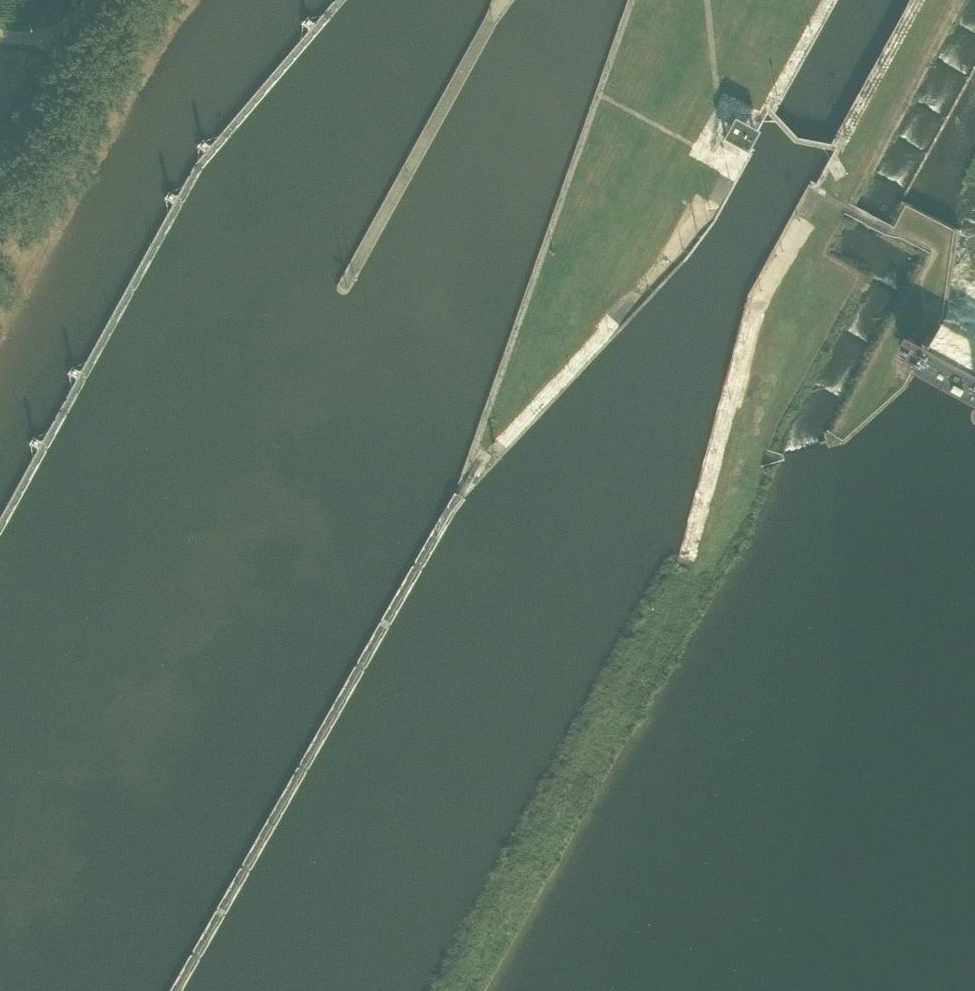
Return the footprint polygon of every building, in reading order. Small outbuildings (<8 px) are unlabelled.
[(746,152),(758,130),(733,117),(722,138),(746,152)]
